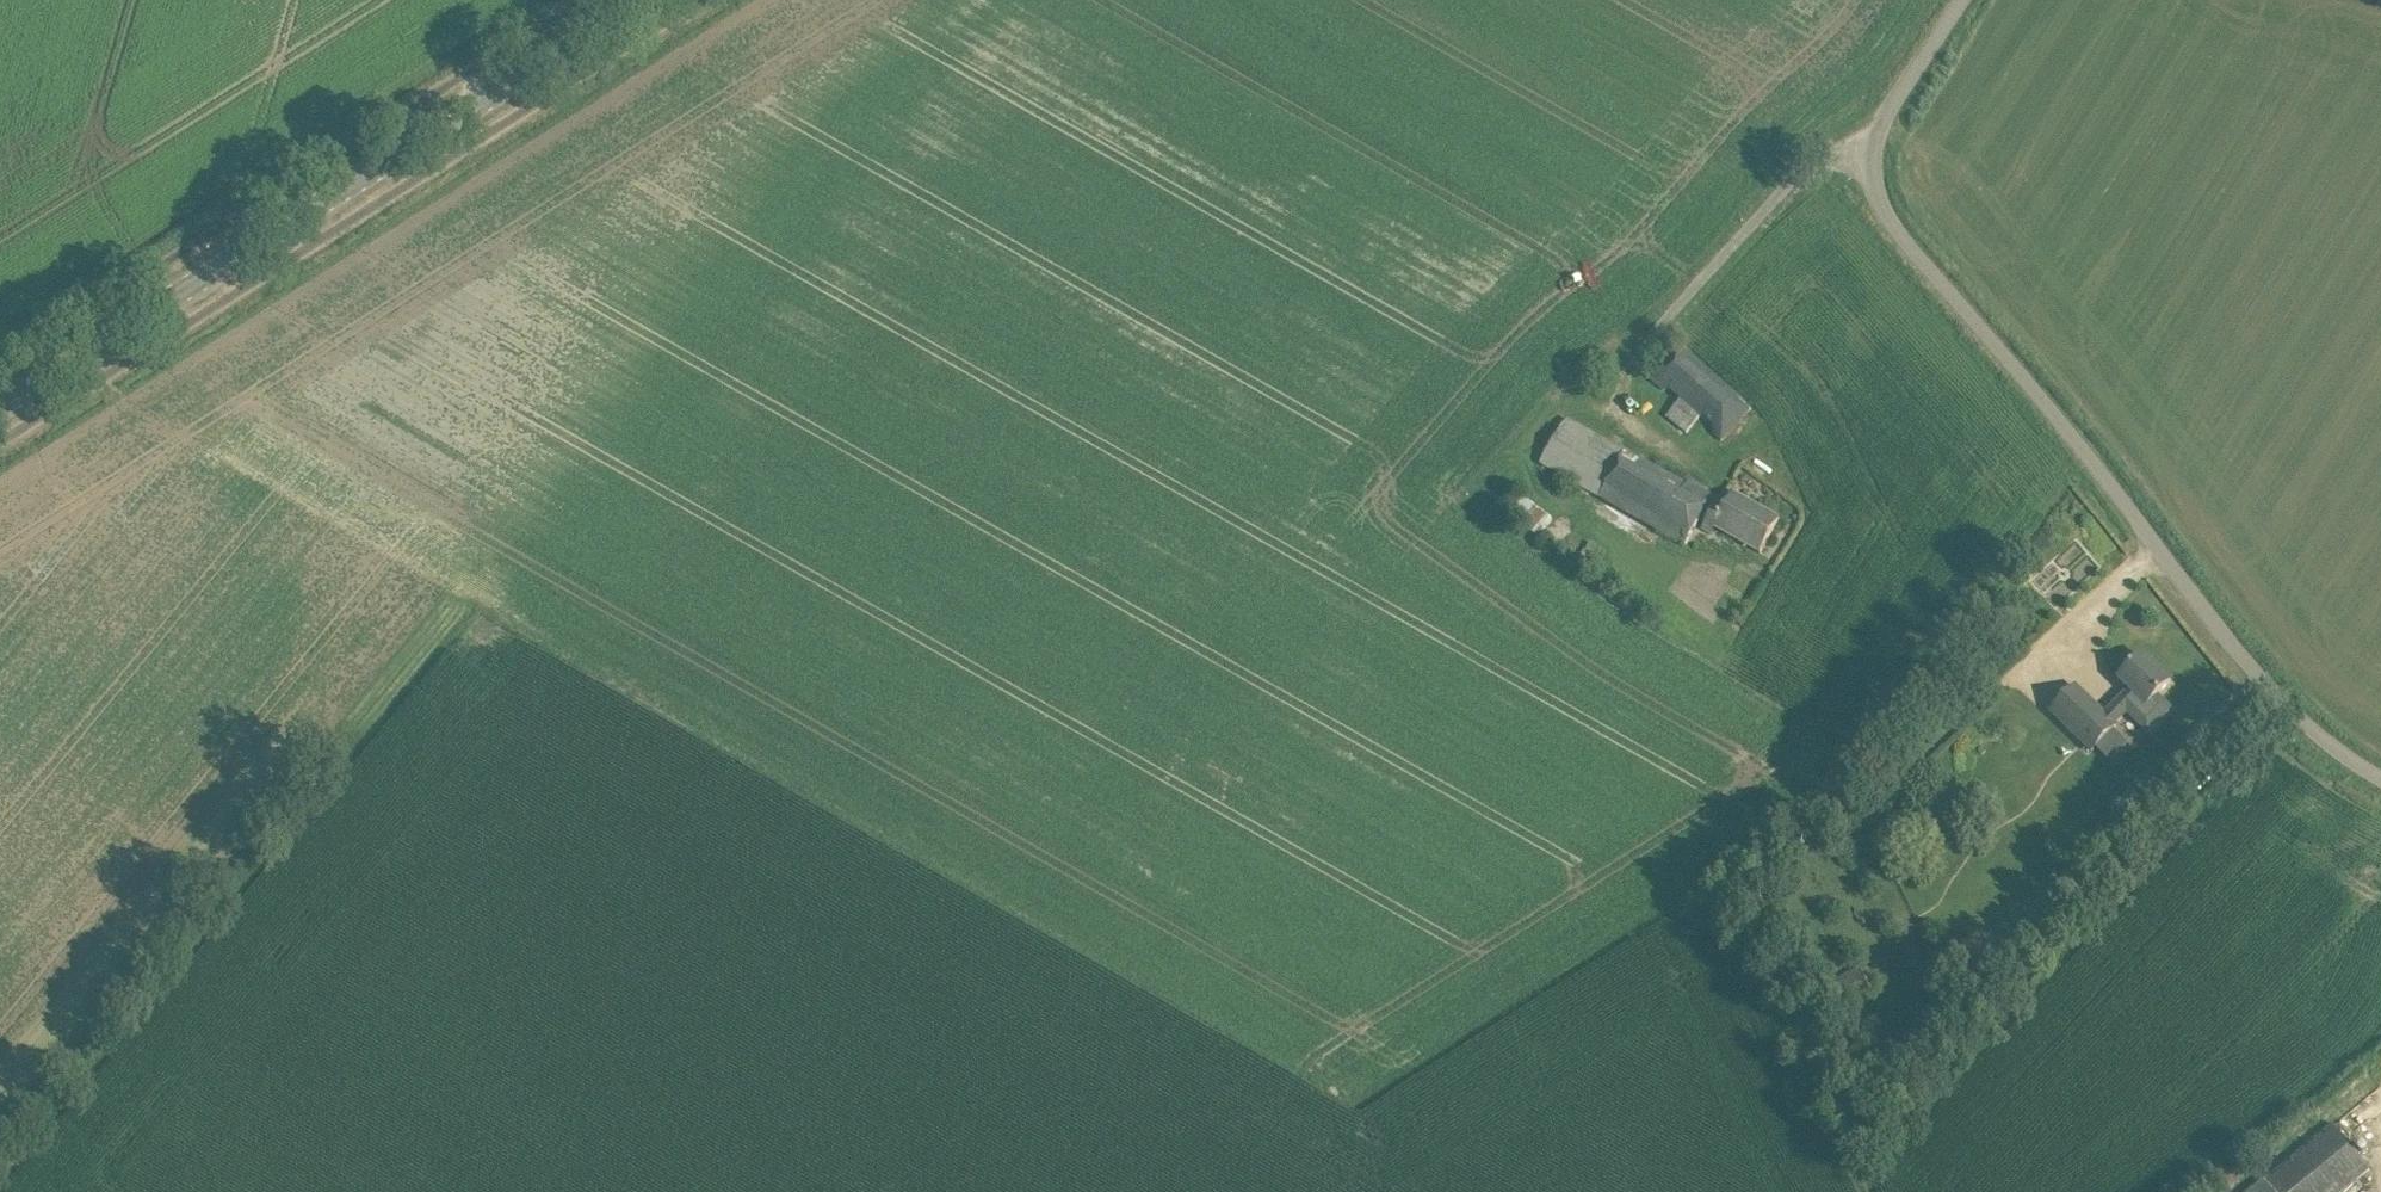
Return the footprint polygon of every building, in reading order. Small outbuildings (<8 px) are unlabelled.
[(1670,390),(1714,428),(1713,433),(1722,440),(1751,410),(1680,346),(1649,378),(1664,391),(1670,390)] [(1625,451),(1567,420),(1539,463),(1599,497),(1625,451)] [(1689,482),(1687,485),(1625,451),(1600,497),(1686,545),(1714,495),(1689,482)] [(1702,529),(1711,534),(1715,528),(1761,554),(1780,519),(1734,493),(1724,510),(1716,505),(1702,529)] [(1526,501),(1512,519),(1536,538),(1550,520),(1526,501)] [(2052,712),(2093,751),(2117,726),(2115,725),(2128,712),(2148,732),(2171,708),(2158,696),(2170,682),(2142,655),(2119,679),(2130,689),(2105,715),(2076,686),(2059,703),(2052,712)] [(2249,1191),(2343,1191),(2370,1169),(2332,1123),(2249,1191)]
